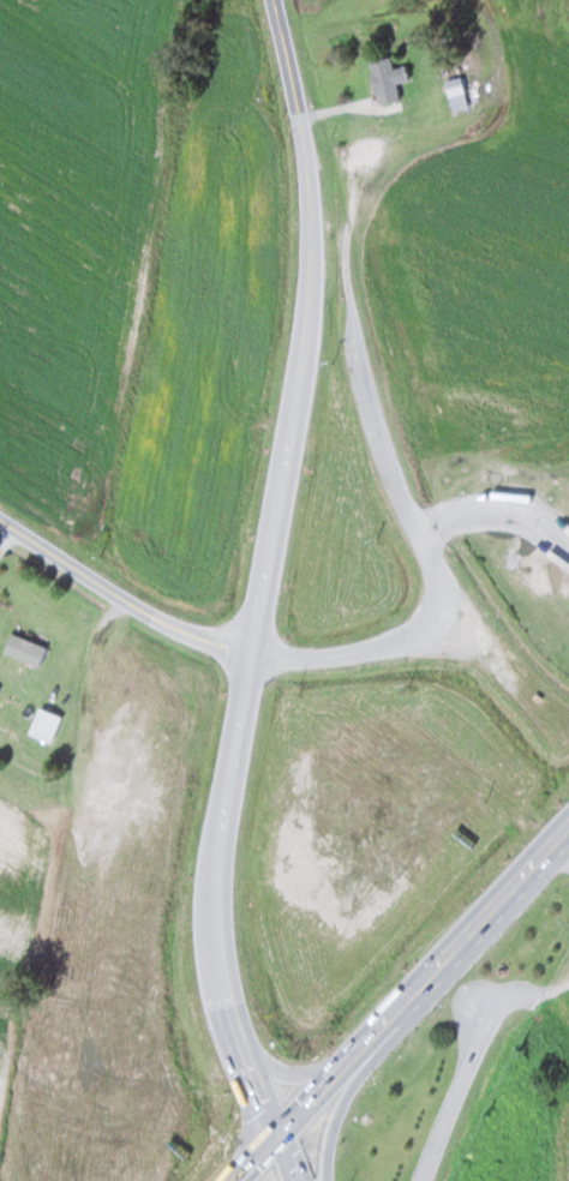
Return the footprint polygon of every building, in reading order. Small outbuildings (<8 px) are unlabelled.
[(398,100),(395,82),(406,80),(403,65),(392,68),(390,56),(367,61),(375,104),(398,100)] [(451,105),(467,101),(460,76),(444,81),(451,105)] [(1,651),(38,667),(47,647),(10,631),(1,651)]
